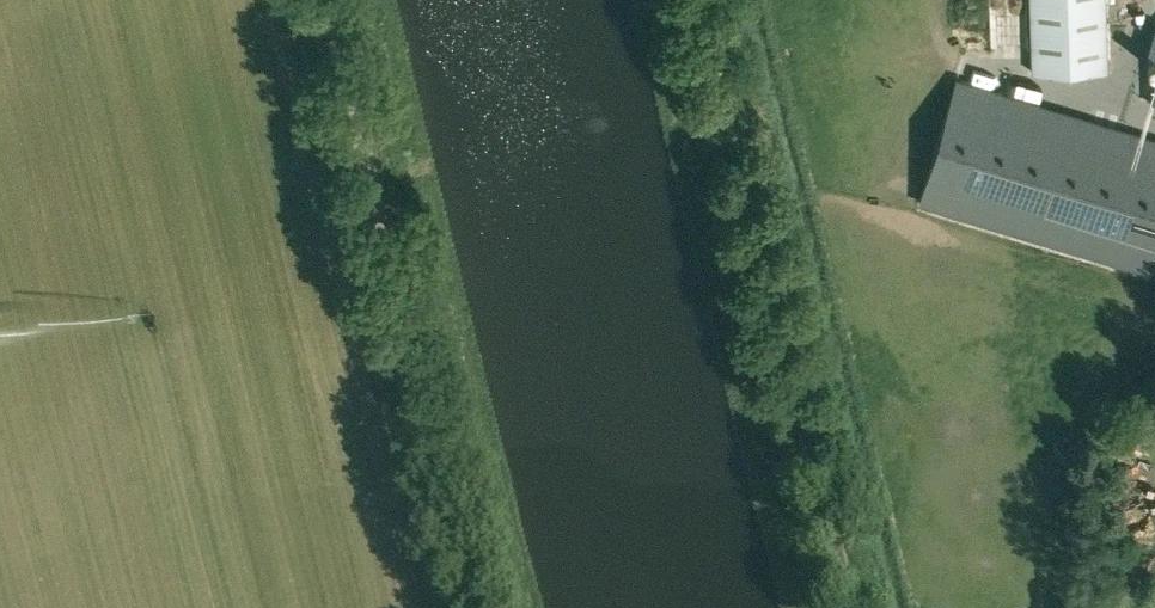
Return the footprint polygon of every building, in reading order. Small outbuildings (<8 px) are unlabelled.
[(1107,68),(1105,0),(1029,0),(1031,71),(1107,68)] [(1154,274),(1154,137),(956,76),(917,202),(1154,274)]
